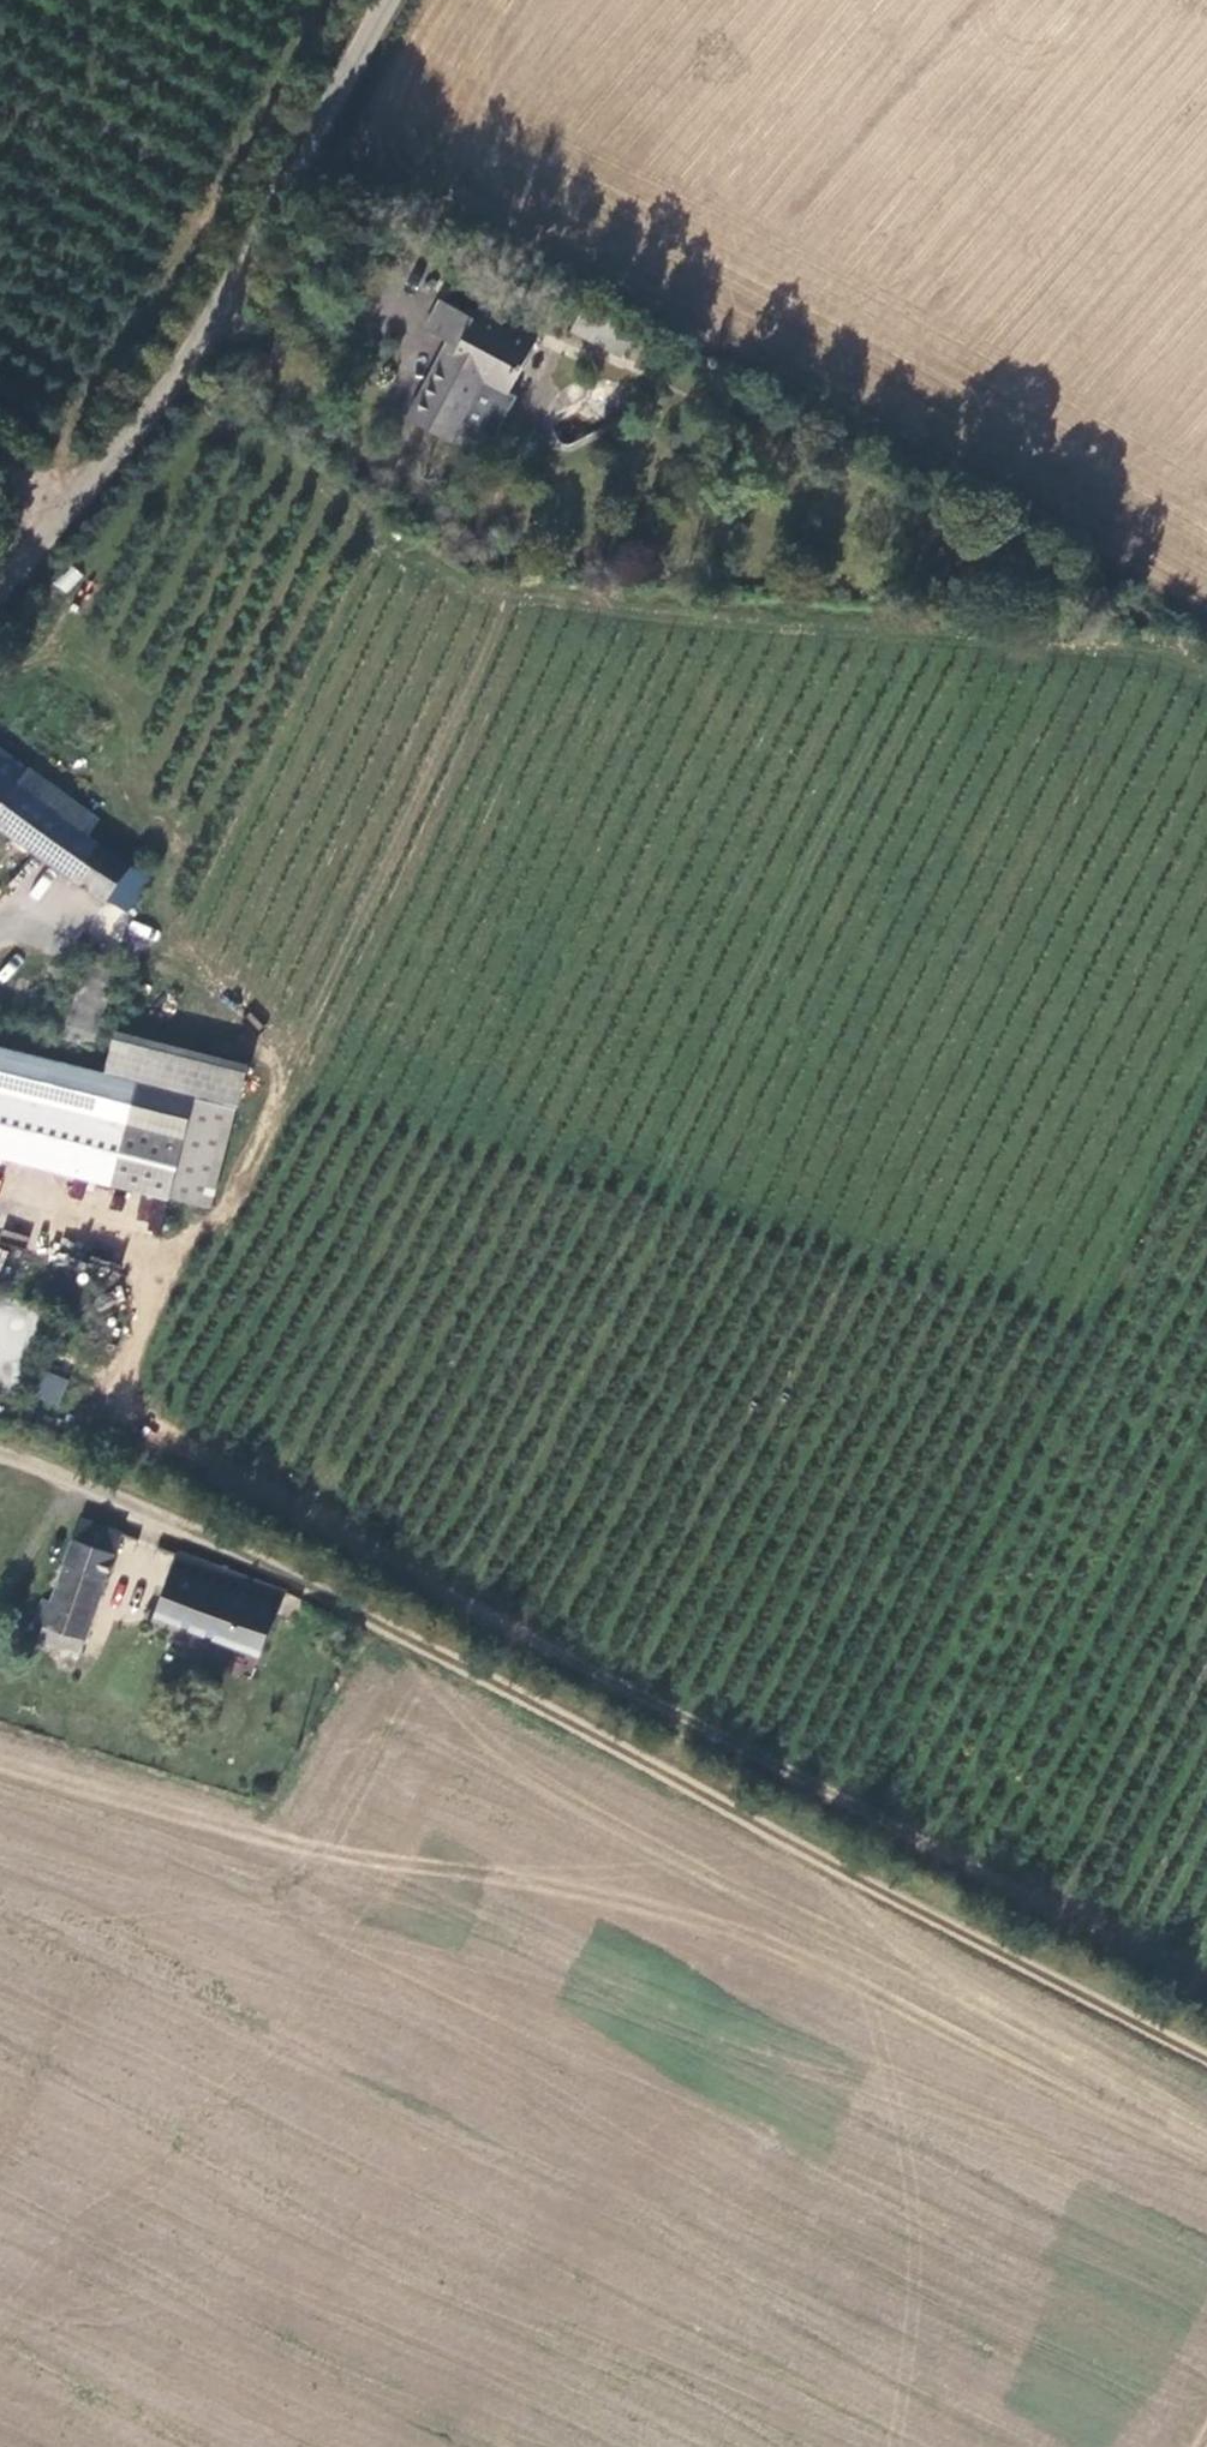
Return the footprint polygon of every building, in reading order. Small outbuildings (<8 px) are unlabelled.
[(449,346),(413,420),(453,443),(465,423),(487,435),(505,399),(510,401),(540,347),(513,332),(510,338),(447,307),(431,335),(449,346)] [(576,338),(588,316),(578,310),(564,331),(576,338)] [(598,317),(589,313),(588,316),(576,338),(574,339),(621,361),(636,336),(598,317)] [(112,898),(131,869),(89,839),(102,821),(79,805),(76,809),(0,757),(0,826),(108,904),(112,898)] [(130,915),(152,883),(131,869),(112,898),(130,915)] [(0,1048),(0,1155),(219,1209),(244,1108),(0,1048)] [(69,1383),(44,1374),(35,1399),(61,1408),(69,1383)] [(119,1543),(109,1540),(76,1527),(69,1545),(48,1605),(39,1602),(30,1626),(40,1631),(34,1646),(79,1657),(119,1543)] [(48,1605),(69,1545),(44,1538),(23,1597),(39,1602),(48,1605)] [(258,1660),(279,1602),(173,1560),(152,1625),(258,1660)]
